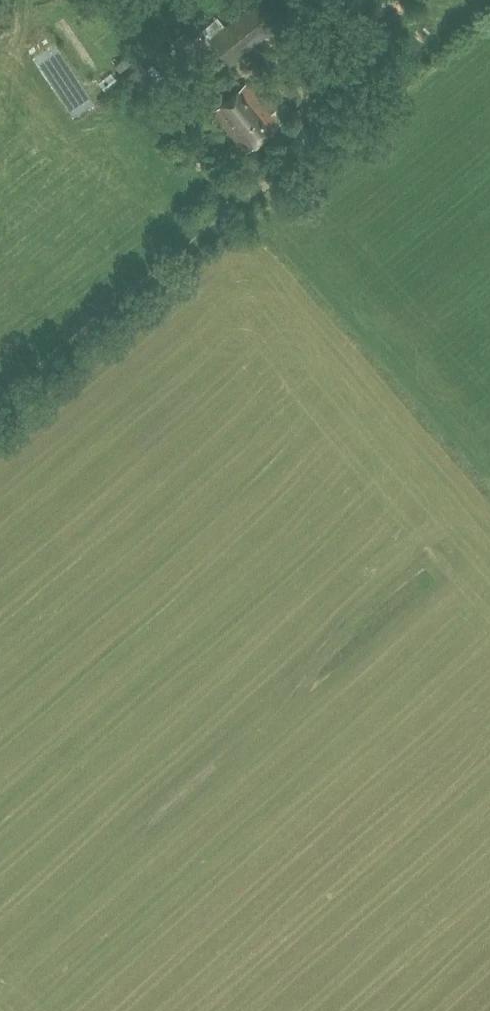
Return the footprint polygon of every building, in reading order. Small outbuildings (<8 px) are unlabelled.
[(209,38),(208,40),(230,67),(236,62),(248,75),(257,68),(244,55),(281,23),(261,0),(256,0),(224,26),(217,17),(202,30),(209,38)] [(139,97),(156,84),(141,65),(124,79),(139,97)] [(268,84),(273,90),(260,101),(246,83),(212,111),(245,151),(279,123),(270,113),(295,92),(280,74),(268,84)]
